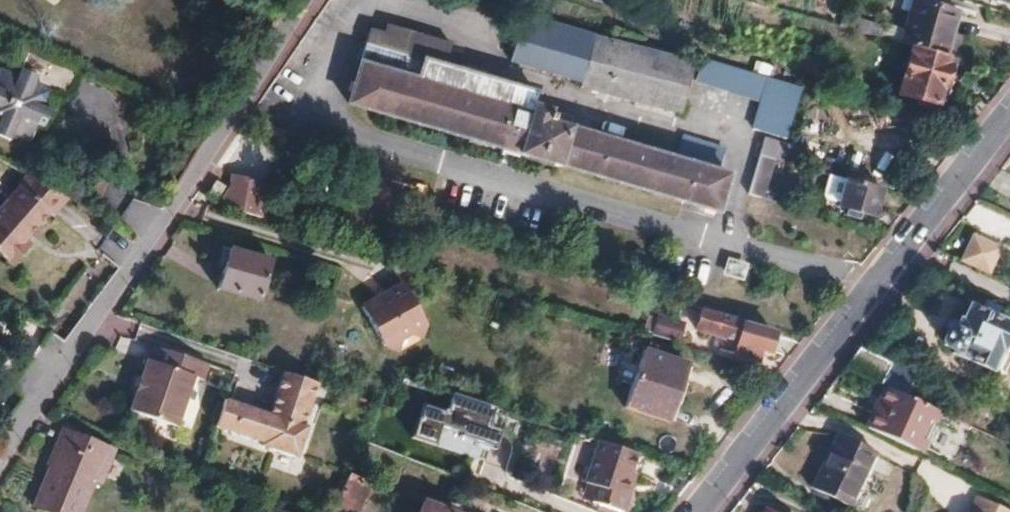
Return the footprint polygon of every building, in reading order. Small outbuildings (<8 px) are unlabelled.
[(900,29),(896,43),(908,46),(947,58),(959,12),(916,0),(908,0),(900,29)] [(568,82),(583,35),(513,14),(498,61),(568,82)] [(896,43),(900,29),(856,16),(852,30),(896,43)] [(674,114),(688,66),(583,35),(568,82),(674,114)] [(528,104),(531,93),(364,45),(346,103),(713,210),(724,175),(564,127),(568,115),(528,104)] [(895,93),(933,103),(944,65),(949,67),(951,59),(947,58),(908,46),(895,93)] [(805,85),(703,56),(696,80),(763,100),(754,129),(789,139),(805,85)] [(0,73),(0,141),(9,145),(12,138),(29,145),(36,128),(43,131),(51,114),(44,111),(51,94),(35,87),(37,81),(19,73),(16,80),(0,73)] [(775,159),(788,163),(794,144),(761,136),(757,154),(775,159)] [(757,154),(752,170),(770,175),(775,159),(757,154)] [(745,191),(763,196),(770,175),(752,170),(745,191)] [(832,176),(825,174),(818,198),(835,202),(842,178),(832,176)] [(49,218),(65,200),(25,178),(0,207),(0,263),(8,270),(28,248),(21,242),(46,215),(49,218)] [(216,178),(206,194),(215,199),(225,184),(216,178)] [(843,209),(855,212),(868,216),(877,188),(842,178),(835,202),(834,206),(843,209)] [(230,188),(218,207),(261,220),(271,187),(233,179),(230,188)] [(853,218),(855,212),(843,209),(841,215),(853,218)] [(1005,246),(973,232),(959,262),(991,276),(1005,246)] [(272,259),(233,247),(221,287),(260,299),(272,259)] [(723,272),(742,278),(747,264),(728,257),(723,272)] [(401,286),(359,309),(381,347),(395,352),(398,337),(406,333),(418,339),(421,323),(401,286)] [(973,298),(970,304),(984,310),(986,305),(973,298)] [(1005,320),(984,310),(970,304),(961,300),(954,315),(951,313),(945,325),(941,324),(934,338),(941,342),(940,344),(983,363),(992,343),(995,344),(1005,320)] [(643,330),(652,333),(656,319),(648,317),(643,330)] [(657,317),(656,319),(652,333),(677,341),(682,324),(657,317)] [(770,357),(777,335),(717,317),(710,339),(734,346),(733,352),(752,358),(755,352),(770,357)] [(653,415),(670,359),(626,346),(610,403),(653,415)] [(190,379),(200,383),(206,368),(152,349),(147,364),(144,362),(128,406),(172,425),(190,379)] [(221,402),(212,428),(255,443),(254,445),(290,459),(301,430),(297,429),(314,383),(306,380),(281,372),(264,417),(221,402)] [(934,409),(886,387),(878,404),(886,407),(880,421),(872,417),(866,428),(882,436),(915,451),(931,416),(934,409)] [(495,405),(457,393),(451,413),(424,404),(414,438),(479,459),(483,444),(500,450),(506,431),(488,426),(495,405)] [(880,421),(886,407),(878,404),(872,417),(880,421)] [(172,425),(128,406),(125,413),(170,431),(172,425)] [(43,464),(83,481),(84,478),(91,480),(104,449),(54,427),(39,463),(43,464)] [(848,504),(874,452),(836,433),(811,485),(848,504)] [(599,442),(586,483),(589,484),(599,488),(625,497),(638,455),(599,442)] [(649,458),(638,455),(625,497),(629,498),(636,477),(642,479),(649,458)] [(43,464),(27,503),(47,511),(70,511),(83,481),(43,464)] [(331,489),(322,511),(324,511),(353,511),(364,485),(342,477),(337,491),(331,489)] [(589,484),(583,502),(592,506),(599,488),(589,484)] [(629,498),(625,497),(599,488),(592,506),(612,511),(625,511),(629,498)] [(973,495),(966,511),(1009,511),(973,495)] [(418,502),(414,511),(444,511),(418,502)]
